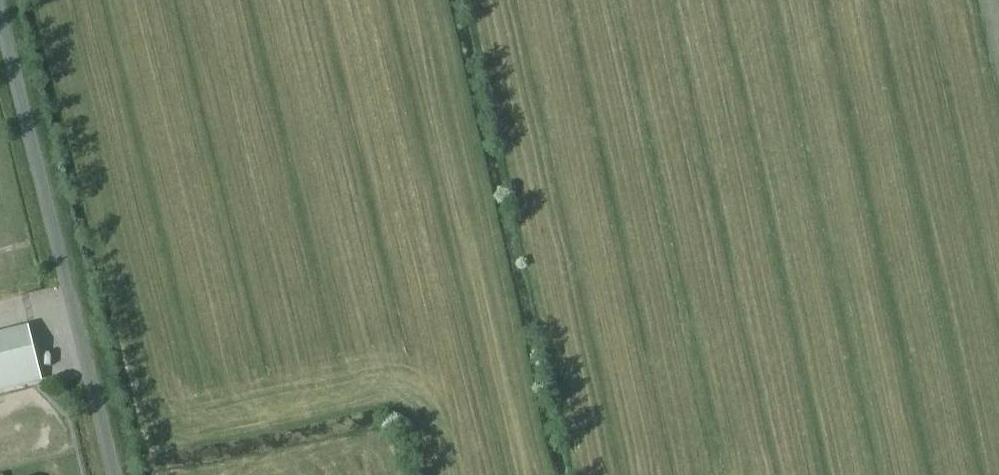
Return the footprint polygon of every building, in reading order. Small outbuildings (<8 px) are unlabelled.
[(41,376),(30,330),(0,337),(0,386),(41,376)]
